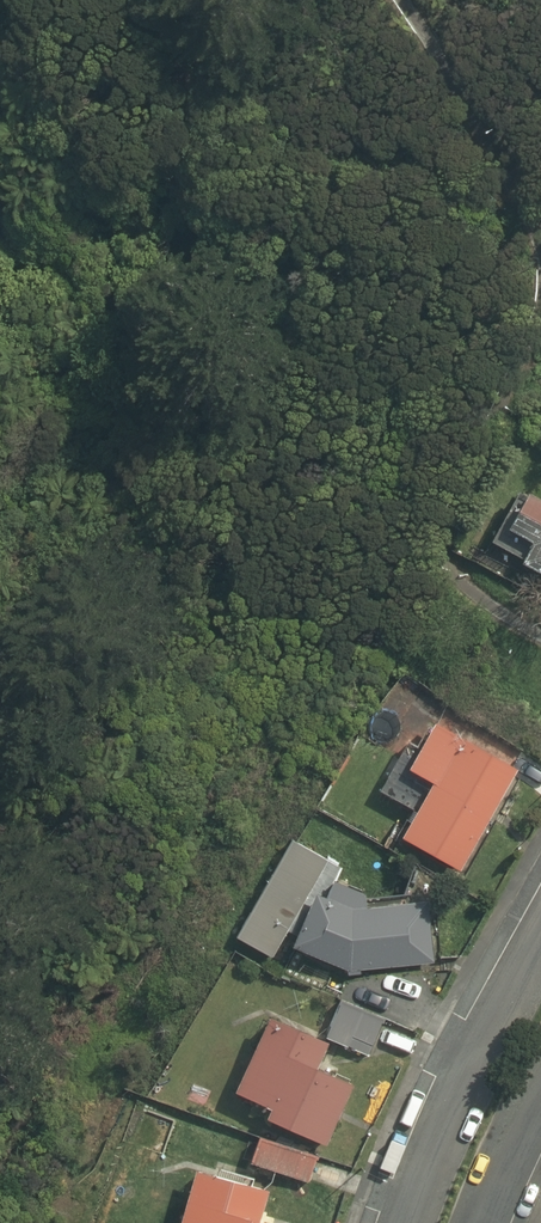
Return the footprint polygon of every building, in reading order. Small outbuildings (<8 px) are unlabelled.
[(523,565),(540,575),(540,500),(530,494),(511,531),(533,544),(523,565)] [(404,840),(461,872),(518,770),(437,724),(434,729),(430,727),(419,748),(410,743),(382,792),(414,811),(408,822),(412,825),(404,840)] [(361,971),(435,964),(429,902),(368,908),(366,893),(336,881),(341,868),(292,841),(236,938),(273,958),(288,932),(299,938),(294,949),(348,971),(349,976),(362,975),(361,971)] [(325,1037),(369,1056),(385,1018),(341,999),(325,1037)] [(330,1044),(272,1019),(237,1094),(273,1110),(268,1120),(327,1147),(355,1085),(318,1069),(330,1044)] [(318,1157),(260,1138),(252,1164),(309,1183),(318,1157)] [(182,1222),(263,1222),(261,1222),(270,1191),(197,1171),(182,1222)]
